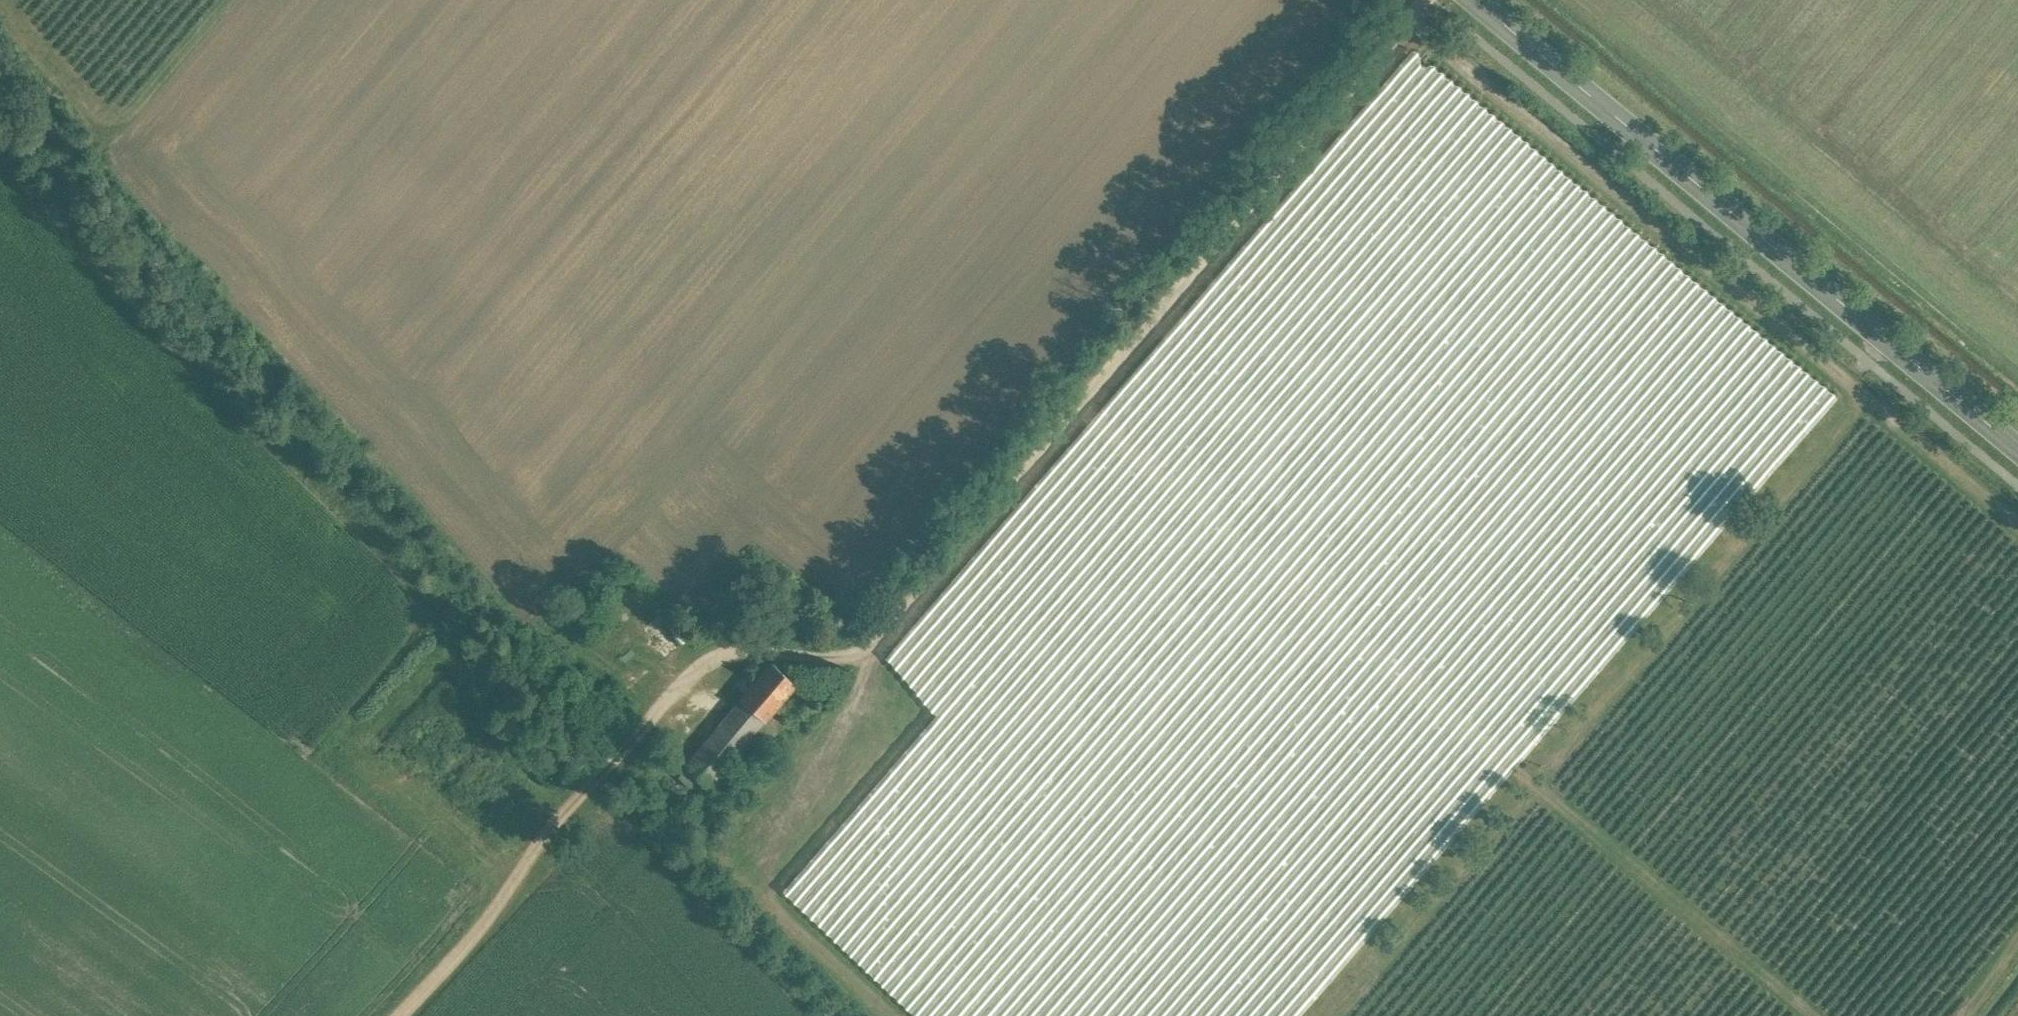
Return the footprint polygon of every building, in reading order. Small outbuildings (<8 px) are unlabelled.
[(1686,274),(1685,468),(1777,469),(1763,458),(1784,458),(1837,390),(1686,274)] [(771,655),(677,760),(707,787),(801,682),(771,655)]
